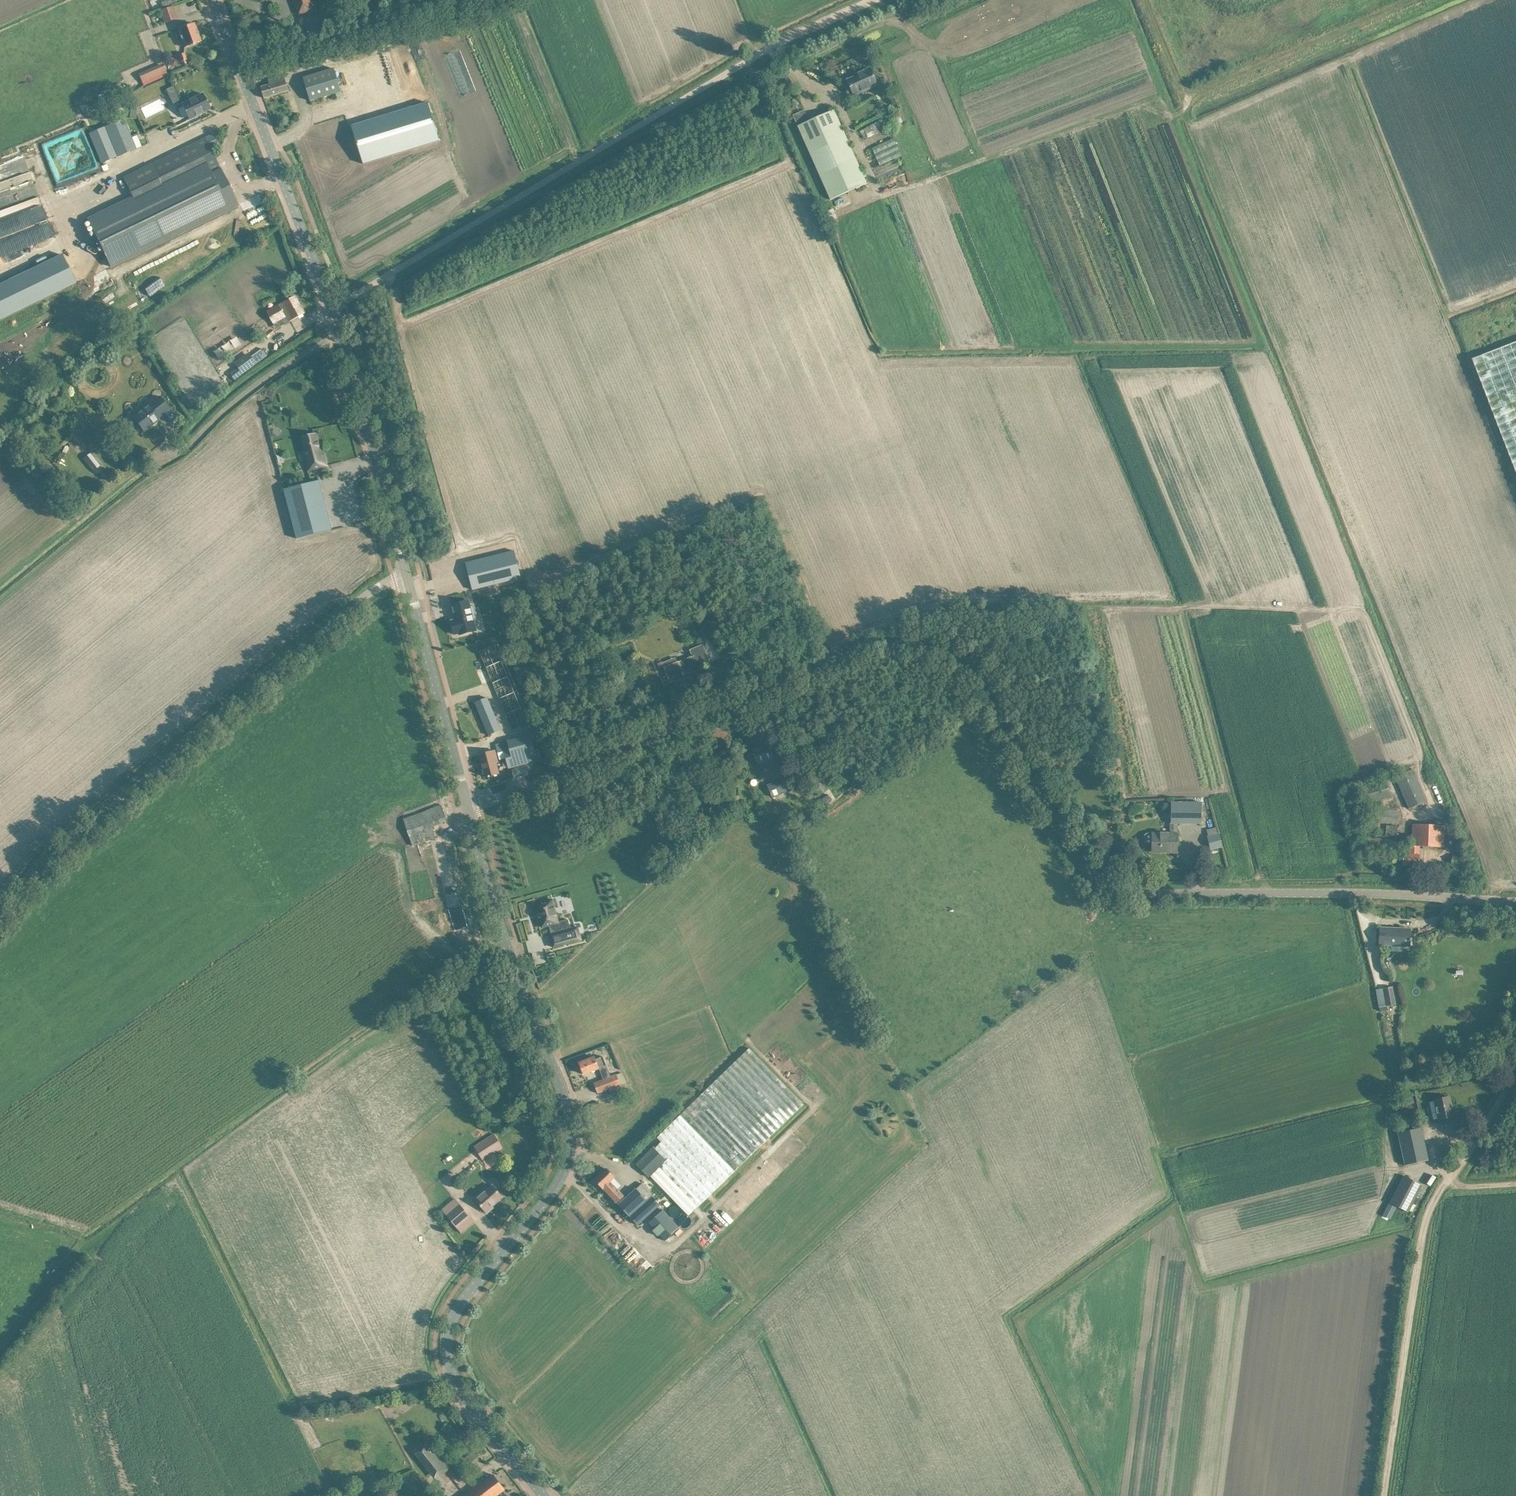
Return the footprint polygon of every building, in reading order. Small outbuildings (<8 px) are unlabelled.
[(299,14),(314,9),(311,0),(294,0),(299,14)] [(194,23),(178,28),(185,46),(201,41),(194,23)] [(303,78),(310,101),(341,91),(338,81),(353,77),(352,71),(363,68),(361,60),(303,78)] [(143,82),(144,85),(164,77),(163,73),(166,72),(163,63),(139,74),(142,82),(143,82)] [(870,67),(861,72),(861,73),(847,80),(854,95),(878,85),(870,67)] [(289,91),(284,75),(269,80),(270,84),(261,87),(264,98),(289,91)] [(173,87),(167,90),(174,106),(181,102),(173,87)] [(210,109),(203,93),(181,104),(189,120),(210,109)] [(428,103),(352,126),(363,164),(440,141),(428,103)] [(793,115),(830,200),(867,183),(834,110),(798,126),(793,115),(804,110),(804,111),(805,110),(804,110),(793,115)] [(89,133),(102,163),(136,148),(124,119),(89,133)] [(879,133),(875,124),(860,131),(865,140),(879,133)] [(87,219),(110,266),(110,267),(238,205),(211,149),(220,144),(214,133),(123,178),(139,211),(95,232),(88,218),(87,219)] [(902,156),(894,139),(872,148),(880,166),(902,156)] [(0,284),(0,320),(76,283),(62,254),(0,284)] [(287,316),(290,321),(305,313),(296,296),(267,311),(274,324),(287,316)] [(119,347),(130,343),(127,335),(116,340),(119,347)] [(1471,358),(1515,474),(1515,341),(1471,358)] [(238,367),(243,374),(261,360),(258,356),(253,359),(248,353),(235,363),(237,365),(238,367)] [(243,374),(238,367),(230,373),(235,379),(243,374)] [(159,396),(133,417),(144,431),(159,419),(158,418),(169,409),(159,396)] [(326,465),(321,446),(319,446),(316,433),(302,436),(306,450),(309,450),(311,459),(306,460),(309,469),(326,465)] [(100,465),(90,453),(84,458),(93,470),(100,465)] [(297,538),(332,529),(319,480),(285,489),(297,538)] [(521,578),(515,551),(466,563),(473,590),(521,578)] [(459,633),(460,635),(477,630),(469,600),(452,605),(456,619),(451,620),(455,634),(459,633)] [(711,664),(708,656),(704,644),(690,650),(693,657),(679,662),(679,661),(664,666),(663,664),(657,667),(664,685),(670,682),(671,683),(684,677),(684,675),(684,673),(692,669),(693,671),(711,664)] [(504,751),(509,768),(542,759),(539,749),(536,750),(535,745),(541,743),(535,721),(526,724),(523,717),(529,715),(500,645),(480,654),(511,730),(520,726),(523,737),(496,744),(498,753),(504,751)] [(734,645),(721,647),(723,660),(736,658),(734,645)] [(489,735),(501,730),(488,697),(475,703),(489,735)] [(554,749),(551,742),(542,746),(544,752),(554,749)] [(753,750),(759,765),(765,762),(767,769),(777,765),(768,744),(753,750)] [(486,777),(488,776),(489,777),(490,777),(490,776),(499,773),(495,759),(496,758),(495,750),(480,755),(486,777)] [(789,752),(782,755),(786,763),(793,760),(789,752)] [(1410,809),(1427,802),(1414,769),(1397,777),(1410,809)] [(768,785),(774,797),(788,790),(783,779),(768,785)] [(1365,787),(1370,803),(1392,797),(1388,780),(1365,787)] [(1201,802),(1172,802),(1171,823),(1177,823),(1201,823),(1201,802)] [(404,819),(414,846),(436,837),(432,826),(447,821),(442,805),(404,819)] [(1398,823),(1399,811),(1379,810),(1378,822),(1398,823)] [(1177,823),(1171,823),(1170,823),(1170,833),(1152,833),(1152,834),(1147,834),(1145,835),(1145,842),(1147,844),(1152,844),(1152,850),(1167,850),(1167,852),(1177,852),(1177,833),(1177,823)] [(1444,847),(1445,825),(1413,824),(1412,845),(1410,845),(1409,854),(1403,854),(1402,865),(1419,866),(1420,846),(1444,847)] [(1398,836),(1398,826),(1387,825),(1386,835),(1398,836)] [(1208,836),(1211,850),(1222,847),(1219,833),(1208,836)] [(1396,851),(1397,839),(1357,837),(1356,849),(1396,851)] [(1465,865),(1465,856),(1452,855),(1452,864),(1465,865)] [(557,888),(560,895),(567,891),(564,885),(557,888)] [(571,929),(568,919),(558,922),(552,899),(536,904),(542,927),(549,925),(552,934),(550,935),(553,947),(574,941),(571,929)] [(1410,938),(1410,933),(1403,932),(1403,928),(1380,927),(1379,945),(1410,947),(1410,938)] [(1379,1007),(1396,1005),(1393,987),(1376,989),(1379,1007)] [(651,1176),(689,1216),(803,1104),(749,1048),(658,1137),(662,1142),(654,1148),(666,1160),(651,1176)] [(621,1085),(626,1083),(622,1073),(617,1074),(611,1076),(603,1056),(596,1059),(594,1056),(580,1062),(584,1074),(599,1068),(604,1079),(594,1083),(598,1093),(609,1089),(611,1095),(623,1090),(621,1085)] [(1449,1096),(1434,1100),(1438,1119),(1456,1116),(1454,1109),(1452,1109),(1449,1096)] [(1421,1128),(1397,1133),(1404,1165),(1428,1160),(1421,1128)] [(503,1148),(494,1134),(475,1146),(483,1160),(503,1148)] [(666,1160),(654,1148),(653,1148),(636,1165),(649,1177),(651,1176),(666,1160)] [(626,1198),(610,1182),(615,1177),(607,1168),(595,1179),(603,1188),(604,1188),(619,1204),(626,1198)] [(1422,1185),(1404,1175),(1389,1202),(1408,1212),(1422,1185)] [(652,1206),(637,1189),(626,1198),(619,1204),(619,1205),(638,1225),(668,1198),(652,1180),(645,1186),(658,1201),(652,1206)] [(476,1200),(486,1211),(503,1197),(493,1185),(476,1200)] [(442,1209),(462,1233),(475,1222),(455,1199),(442,1209)] [(1388,1204),(1383,1215),(1388,1218),(1394,1207),(1388,1204)] [(684,1233),(663,1210),(649,1222),(666,1241),(670,1245),(684,1233)] [(715,1228),(710,1234),(716,1239),(721,1233),(715,1228)] [(639,1247),(625,1234),(619,1241),(633,1254),(639,1247)] [(651,1255),(641,1263),(648,1271),(658,1263),(651,1255)] [(448,1470),(428,1442),(414,1453),(434,1479),(448,1470)] [(475,1450),(454,1468),(458,1473),(479,1456),(475,1450)] [(505,1490),(493,1474),(483,1482),(481,1480),(460,1495),(496,1495),(505,1490)]
